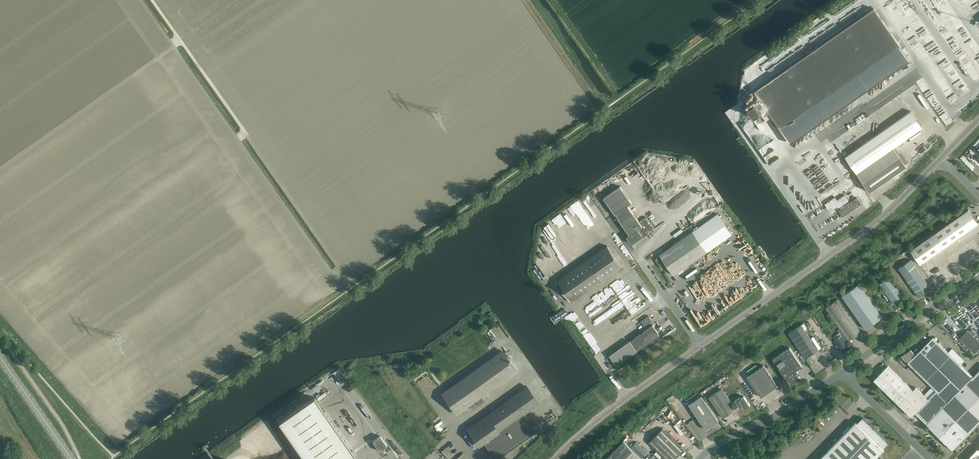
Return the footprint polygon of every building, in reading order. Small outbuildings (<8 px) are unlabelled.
[(910,60),(900,46),(874,8),(754,91),(757,95),(759,98),(760,99),(747,108),(754,117),(761,112),(764,116),(769,112),(779,127),(780,129),(781,130),(784,128),(788,135),(786,136),(790,143),(910,60)] [(963,82),(967,79),(950,53),(946,56),(963,82)] [(942,65),(945,69),(951,65),(948,61),(942,65)] [(951,90),(951,92),(956,92),(956,88),(951,88),(951,85),(947,85),(947,83),(942,84),(943,89),(947,89),(947,91),(951,90)] [(833,140),(856,173),(869,191),(906,165),(894,147),(922,127),(899,94),(833,140)] [(966,150),(959,158),(970,168),(977,160),(966,150)] [(828,163),(818,169),(821,175),(832,169),(828,163)] [(823,179),(829,188),(846,178),(841,168),(823,179)] [(649,231),(654,228),(650,223),(650,224),(649,222),(649,221),(646,217),(641,220),(639,222),(628,206),(632,203),(620,186),(603,198),(615,215),(616,214),(619,218),(618,218),(629,235),(626,237),(631,244),(636,241),(636,240),(638,239),(647,233),(646,231),(648,230),(649,231)] [(841,209),(838,211),(842,217),(861,204),(857,197),(844,207),(842,205),(849,201),(845,195),(837,200),(835,197),(825,204),(828,209),(831,207),(833,210),(838,206),(839,208),(840,207),(841,209)] [(978,223),(973,216),(968,209),(910,250),(920,264),(978,223)] [(659,254),(674,275),(732,234),(718,214),(659,254)] [(572,300),(572,301),(622,267),(607,246),(558,280),(569,296),(567,297),(570,302),(572,300)] [(964,267),(968,265),(965,258),(960,261),(964,267)] [(911,259),(898,268),(919,297),(931,288),(911,259)] [(876,275),(879,280),(888,274),(884,269),(876,275)] [(900,300),(901,301),(904,306),(909,303),(906,298),(904,299),(903,297),(904,297),(889,276),(879,283),(894,304),(900,300)] [(859,284),(842,296),(865,329),(882,317),(859,284)] [(861,332),(838,299),(825,308),(840,328),(848,340),(849,341),(861,332)] [(648,316),(646,317),(646,318),(644,320),(643,319),(641,321),(644,326),(652,321),(648,316)] [(805,358),(818,350),(801,324),(788,333),(805,358)] [(660,335),(653,325),(632,339),(639,350),(660,335)] [(846,341),(848,340),(840,328),(838,330),(841,335),(835,340),(841,348),(847,344),(846,341)] [(972,329),(969,331),(968,330),(959,339),(974,353),(978,348),(978,336),(972,329)] [(928,399),(915,412),(927,424),(948,402),(968,382),(973,376),(961,364),(938,342),(933,337),(915,355),(909,362),(908,363),(936,390),(936,391),(928,399)] [(625,359),(637,351),(630,340),(618,349),(610,355),(617,365),(625,359)] [(797,373),(798,373),(796,370),(802,366),(790,348),(773,359),(791,386),(801,379),(797,373)] [(908,351),(901,356),(906,361),(907,360),(909,362),(915,355),(914,354),(914,353),(910,349),(908,351)] [(517,371),(502,350),(441,393),(457,414),(517,371)] [(761,397),(778,386),(764,365),(747,376),(761,397)] [(874,380),(899,404),(911,416),(915,412),(928,399),(916,387),(913,390),(888,365),(874,380)] [(952,449),(978,422),(978,370),(973,376),(968,382),(948,402),(927,424),(926,424),(952,449)] [(724,384),(728,394),(737,390),(734,384),(735,383),(733,380),(724,384)] [(350,386),(344,390),(348,396),(353,392),(350,386)] [(467,428),(479,446),(483,443),(491,453),(491,455),(493,458),(497,458),(537,431),(524,414),(539,403),(527,386),(467,428)] [(722,388),(709,397),(723,418),(736,409),(722,388)] [(320,390),(319,393),(335,399),(336,397),(320,390)] [(355,403),(359,400),(355,394),(350,397),(355,403)] [(719,421),(702,395),(689,404),(706,429),(719,421)] [(739,407),(740,408),(742,406),(744,409),(750,405),(744,396),(741,398),(739,396),(737,398),(734,400),(739,407)] [(355,455),(315,397),(279,421),(305,458),(350,458),(355,455)] [(851,427),(823,455),(823,456),(820,458),(874,458),(884,449),(883,448),(888,443),(876,431),(876,432),(873,430),(874,429),(862,417),(857,423),(856,422),(851,427)] [(666,458),(674,458),(684,449),(663,428),(649,442),(666,458)] [(380,436),(373,441),(379,451),(387,446),(380,436)] [(624,441),(606,458),(641,458),(638,455),(631,448),(624,441)] [(637,441),(631,448),(638,455),(645,449),(637,441)] [(978,449),(977,448),(967,458),(978,458),(978,448),(978,449)]
